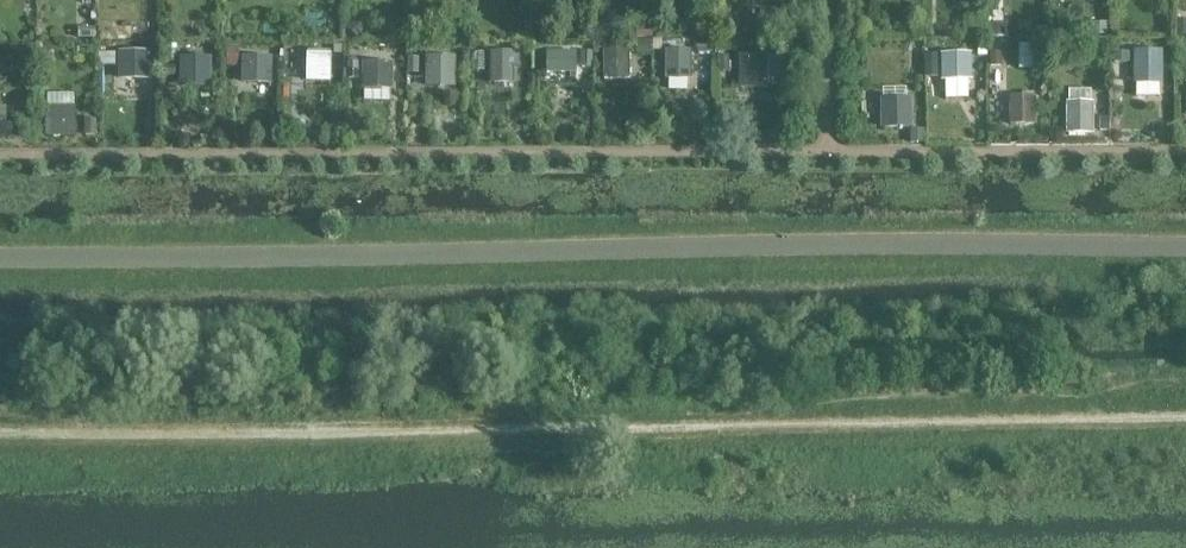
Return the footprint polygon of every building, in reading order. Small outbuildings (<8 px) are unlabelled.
[(123,49),(125,82),(152,81),(151,48),(123,49)] [(244,78),(274,80),(275,55),(245,53),(244,78)] [(772,56),(744,53),(741,82),(769,85),(772,56)] [(1161,53),(1132,53),(1132,82),(1161,82),(1161,53)] [(345,54),(316,54),(316,84),(345,84),(345,54)] [(463,54),(434,54),(434,83),(463,83),(463,54)] [(698,54),(669,54),(669,84),(698,84),(698,54)] [(230,55),(201,55),(201,84),(230,84),(230,55)] [(586,55),(556,55),(556,84),(586,84),(586,55)] [(982,55),(952,55),(952,85),(982,85),(982,55)] [(84,100),(55,100),(55,129),(84,129),(84,100)] [(1094,104),(1065,104),(1065,133),(1094,134),(1094,104)]
